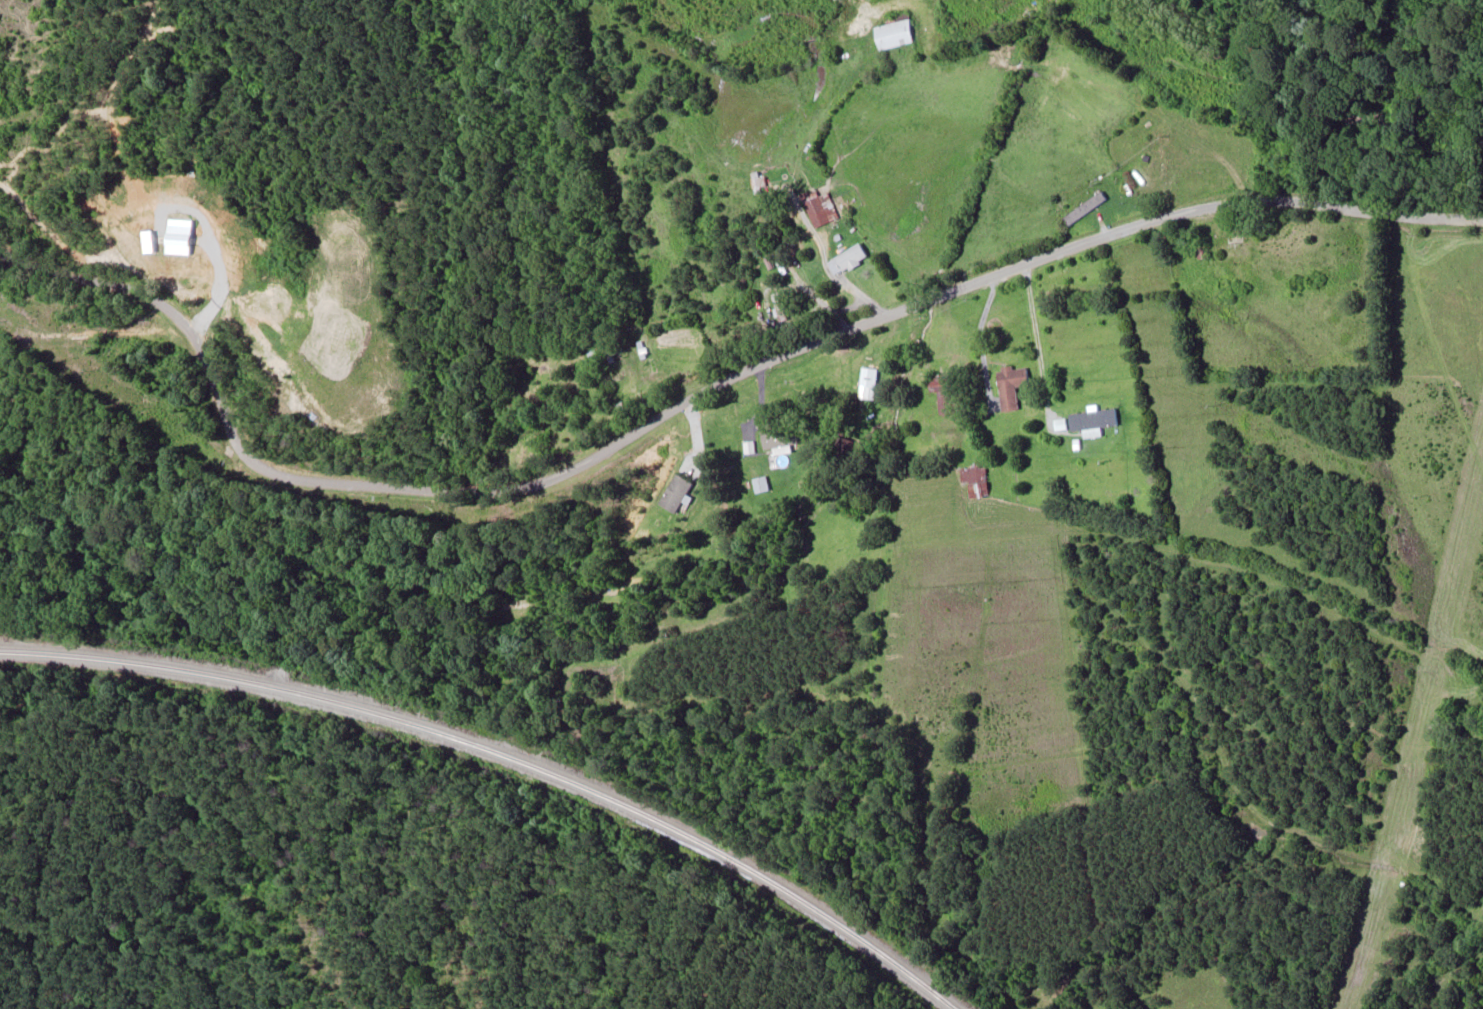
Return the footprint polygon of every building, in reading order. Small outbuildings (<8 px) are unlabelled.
[(912,47),(906,15),(894,17),(895,23),(872,27),(878,54),(912,47)] [(759,179),(750,179),(750,192),(759,192),(759,179)] [(796,195),(810,229),(835,218),(820,184),(796,195)] [(1060,219),(1066,227),(1104,200),(1099,192),(1060,219)] [(864,257),(855,243),(828,260),(838,274),(864,257)] [(1015,411),(1012,387),(1024,386),(1023,367),(994,370),(998,412),(1015,411)] [(935,414),(950,414),(949,382),(934,383),(935,414)] [(1112,409),(1066,415),(1068,432),(1114,426),(1112,409)] [(755,450),(789,444),(786,427),(752,433),(755,450)] [(957,484),(982,484),(982,467),(957,467),(957,484)] [(690,484),(673,474),(656,505),(673,514),(690,484)] [(747,479),(749,493),(764,491),(762,478),(747,479)]
